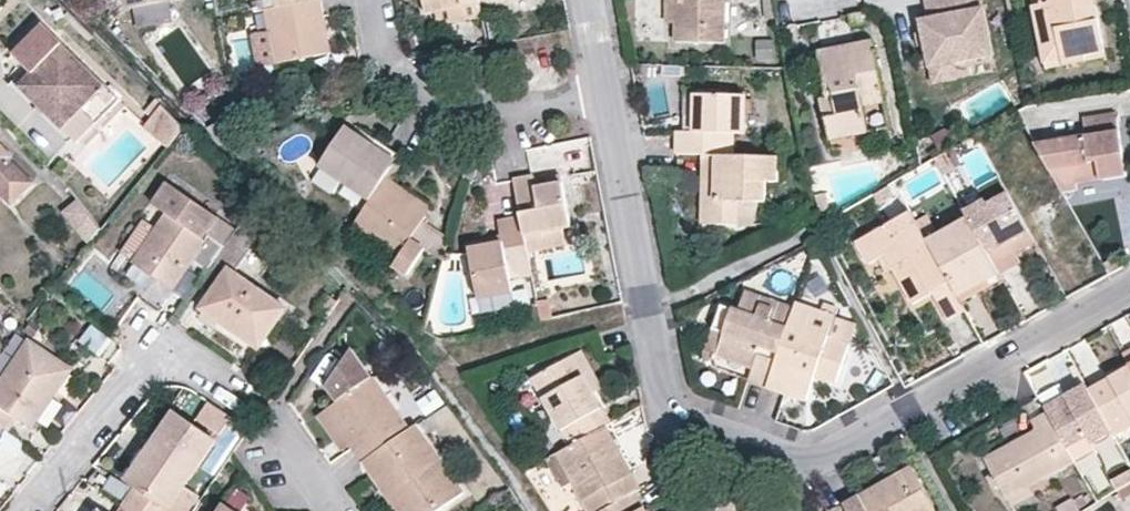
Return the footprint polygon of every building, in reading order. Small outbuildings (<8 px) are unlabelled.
[(257,61),(329,48),(320,0),(281,0),(274,1),(263,3),(268,31),(252,34),(257,61)] [(483,0),(470,0),(441,5),(444,16),(484,9),(483,0)] [(668,23),(677,23),(678,40),(725,41),(726,0),(668,0),(668,23)] [(929,17),(921,19),(923,33),(929,32),(931,41),(925,42),(930,67),(953,62),(993,54),(983,0),(926,0),(929,17)] [(1098,13),(1095,0),(1034,0),(1045,53),(1104,41),(1098,13)] [(35,72),(23,87),(78,140),(117,100),(41,27),(16,52),(35,72)] [(931,41),(929,32),(923,33),(917,34),(918,43),(925,42),(931,41)] [(864,105),(884,101),(872,41),(818,51),(829,100),(835,100),(837,114),(826,116),(830,139),(868,132),(864,105)] [(1045,53),(1047,64),(1106,51),(1104,41),(1045,53)] [(953,62),(930,67),(933,82),(956,78),(953,62)] [(683,73),(683,64),(661,64),(661,73),(683,73)] [(680,131),(680,153),(705,154),(733,154),(733,131),(746,131),(746,111),(746,97),(746,93),(740,93),(726,93),(697,93),(696,114),(696,130),(688,131),(680,131)] [(161,104),(145,125),(170,146),(185,128),(178,122),(161,104)] [(1119,129),(1116,110),(1083,115),(1087,134),(1119,129)] [(696,130),(696,114),(688,114),(688,131),(696,130)] [(386,178),(397,161),(346,127),(321,164),(371,198),(386,178)] [(1119,129),(1087,134),(1036,143),(1063,192),(1081,188),(1080,181),(1126,174),(1119,129)] [(6,158),(9,155),(0,146),(0,165),(6,158)] [(704,222),(736,224),(737,201),(765,200),(765,180),(776,180),(776,154),(733,154),(705,154),(704,222)] [(31,181),(6,158),(0,165),(0,190),(12,201),(31,181)] [(565,243),(563,228),(570,226),(562,181),(537,186),(535,175),(514,179),(521,218),(527,249),(565,243)] [(371,198),(356,222),(402,252),(394,264),(409,274),(427,247),(413,237),(432,209),(386,178),(371,198)] [(217,217),(168,184),(154,205),(167,214),(137,260),(178,288),(196,262),(209,271),(225,246),(211,236),(207,241),(203,238),(217,217)] [(895,196),(889,185),(874,194),(880,205),(895,196)] [(966,211),(969,217),(999,271),(1020,260),(1015,251),(1035,239),(1010,194),(990,205),(986,200),(966,211)] [(106,223),(79,196),(68,207),(96,236),(106,223)] [(966,308),(958,294),(928,239),(911,210),(858,239),(872,263),(887,255),(913,300),(932,290),(948,317),(966,308)] [(969,217),(928,239),(958,294),(999,271),(969,217)] [(479,296),(513,291),(511,275),(531,272),(527,249),(521,218),(500,221),(503,241),(470,248),(479,296)] [(212,293),(203,308),(260,347),(287,307),(235,271),(258,236),(243,221),(225,246),(209,271),(199,285),(212,293)] [(746,290),(739,311),(722,304),(705,349),(754,367),(750,380),(766,386),(784,336),(794,306),(746,290)] [(337,300),(327,293),(318,308),(327,314),(337,300)] [(806,401),(815,373),(837,381),(850,341),(830,335),(836,315),(796,301),(794,306),(784,336),(766,386),(806,401)] [(836,315),(830,335),(850,341),(857,323),(836,315)] [(100,352),(112,336),(91,321),(79,337),(100,352)] [(33,427),(72,369),(30,341),(0,384),(0,424),(2,426),(8,430),(18,417),(33,427)] [(351,444),(363,461),(409,428),(373,377),(352,349),(326,386),(338,402),(327,410),(351,444)] [(593,392),(604,386),(583,349),(571,356),(593,392)] [(611,425),(593,392),(571,356),(534,376),(540,387),(572,446),(606,427),(611,425)] [(1089,389),(1111,430),(1114,434),(1129,425),(1129,367),(1089,389)] [(1045,408),(1067,396),(1061,385),(1039,397),(1045,408)] [(1048,412),(1066,444),(1088,433),(1091,441),(1111,430),(1089,389),(1087,385),(1067,396),(1045,408),(1048,412)] [(220,433),(232,417),(207,401),(198,416),(220,433)] [(351,444),(327,410),(318,417),(342,450),(351,444)] [(1032,422),(1036,430),(987,458),(1008,498),(1075,461),(1066,444),(1048,412),(1032,422)] [(175,413),(129,478),(138,485),(125,506),(133,510),(168,510),(169,509),(186,484),(215,441),(175,413)] [(464,492),(416,423),(409,428),(363,461),(400,510),(436,510),(464,492)] [(575,482),(589,510),(600,510),(636,492),(640,489),(606,427),(572,446),(548,459),(563,488),(575,482)] [(1091,441),(1088,433),(1066,444),(1075,461),(1096,449),(1091,441)] [(910,467),(844,504),(848,510),(935,510),(910,467)] [(186,484),(169,509),(171,510),(187,510),(198,494),(186,484)] [(636,492),(600,510),(646,510),(636,492)] [(225,502),(219,510),(238,510),(225,502)]
